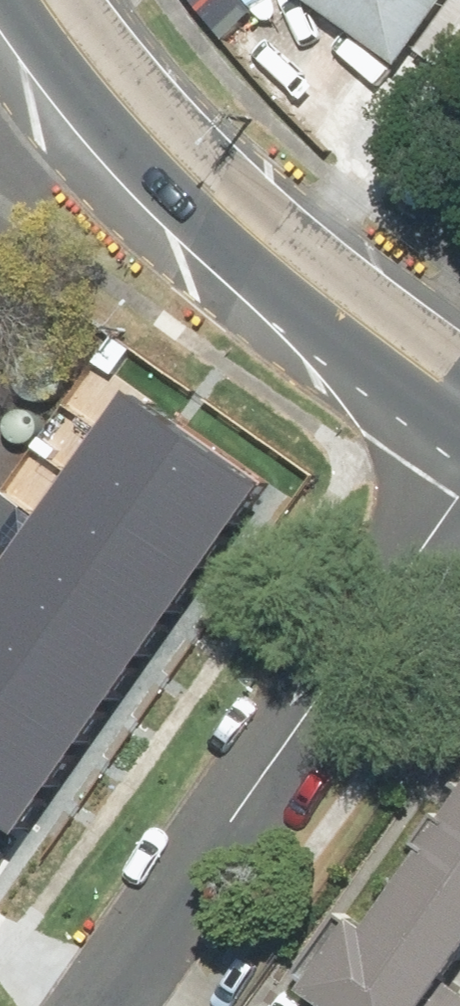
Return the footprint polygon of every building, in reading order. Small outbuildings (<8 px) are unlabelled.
[(409,73),(459,0),(300,0),(409,73)] [(259,486),(120,388),(89,431),(229,529),(259,486)] [(229,529),(89,431),(58,475),(198,573),(229,529)] [(198,573),(58,475),(27,519),(167,616),(198,573)] [(27,519),(0,557),(0,565),(136,660),(167,616),(27,519)] [(0,565),(0,630),(105,704),(136,660),(0,565)] [(0,630),(0,695),(75,747),(105,704),(0,630)] [(0,695),(0,760),(44,791),(75,747),(0,695)] [(0,760),(0,826),(13,835),(44,791),(0,760)] [(385,927),(368,915),(318,988),(344,1005),(459,1005),(459,982),(459,981),(459,980),(459,818),(385,927)]
